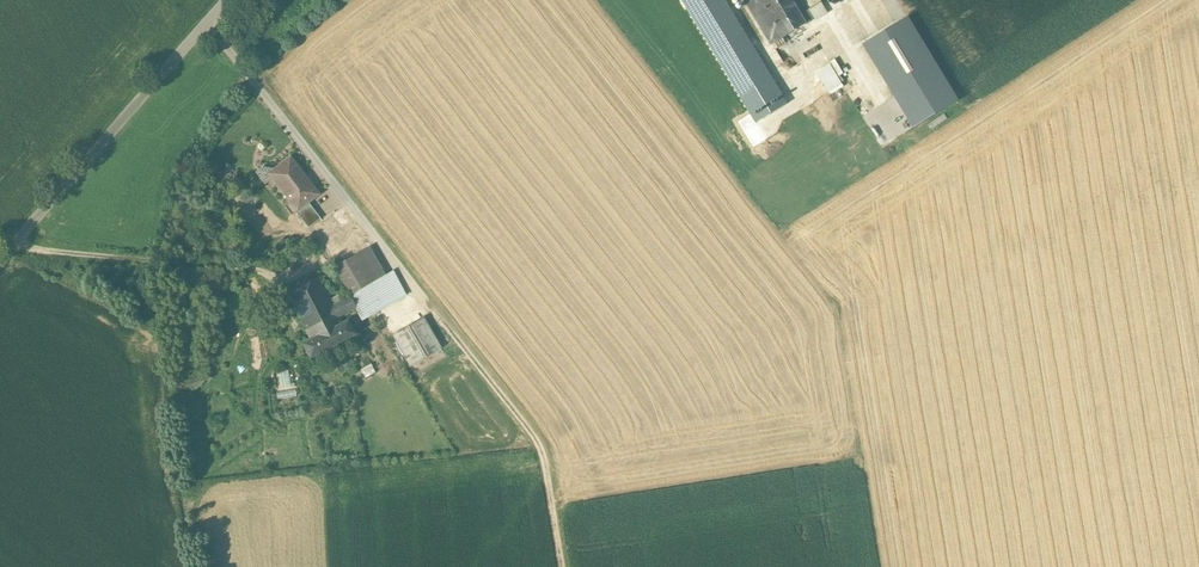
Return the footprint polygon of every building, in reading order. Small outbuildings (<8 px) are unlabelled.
[(772,113),(788,103),(726,0),(704,0),(772,113)] [(763,0),(745,0),(772,44),(785,37),(763,0)] [(785,37),(807,24),(801,15),(792,0),(763,0),(785,37)] [(799,0),(792,0),(801,15),(806,11),(799,0)] [(822,4),(811,11),(816,20),(828,13),(822,4)] [(806,11),(801,15),(807,24),(813,20),(808,11),(806,11)] [(874,44),(858,54),(884,99),(901,88),(874,44)] [(877,103),(848,56),(832,66),(860,114),(877,103)] [(311,185),(291,159),(283,165),(280,165),(274,169),(273,172),(276,175),(272,178),(291,202),(292,201),(299,209),(299,210),(308,202),(319,194),(312,185),(311,185)] [(308,202),(299,210),(299,209),(295,211),(308,228),(321,218),(308,202)] [(386,276),(369,247),(354,256),(371,284),(371,285),(386,276)] [(354,256),(334,268),(350,296),(357,292),(365,288),(371,285),(371,284),(354,256)] [(371,285),(365,288),(379,311),(405,295),(392,272),(386,276),(371,285)] [(332,306),(316,277),(286,293),(295,309),(290,311),(302,332),(306,330),(310,338),(341,323),(338,317),(332,306)] [(379,311),(365,288),(357,292),(370,316),(379,311)] [(370,316),(357,292),(350,296),(348,297),(354,308),(361,321),(370,316)] [(348,297),(332,306),(338,317),(354,308),(348,297)] [(424,318),(392,335),(410,366),(441,349),(424,318)] [(310,338),(301,343),(309,359),(354,335),(346,320),(341,323),(310,338)] [(363,375),(373,371),(370,364),(361,368),(363,375)]
